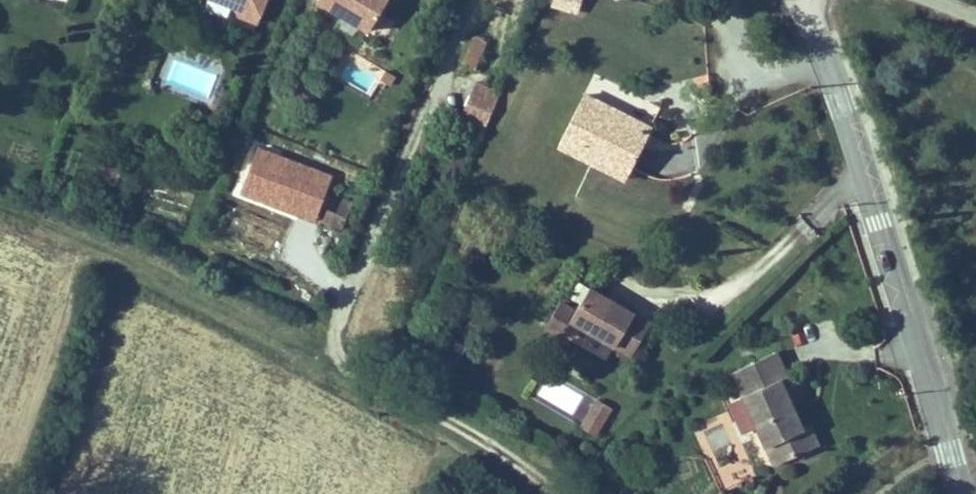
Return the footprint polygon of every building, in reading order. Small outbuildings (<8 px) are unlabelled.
[(206,2),(233,12),(232,9),(235,1),(231,0),(207,0),(206,2)] [(235,1),(232,9),(233,12),(238,20),(257,27),(266,0),(231,0),(235,1)] [(313,9),(367,40),(389,0),(319,0),(313,9)] [(575,18),(582,0),(547,0),(545,5),(575,18)] [(472,39),(461,66),(474,72),(485,45),(472,39)] [(459,124),(481,134),(498,94),(476,85),(459,124)] [(556,155),(623,188),(651,131),(584,98),(556,155)] [(566,313),(625,348),(645,315),(614,296),(610,302),(600,296),(604,290),(586,280),(571,304),(566,313)] [(614,296),(604,290),(600,296),(610,302),(614,296)] [(566,313),(571,304),(556,295),(542,319),(557,328),(566,313)] [(730,372),(771,453),(787,445),(796,463),(827,448),(817,429),(811,432),(785,382),(794,377),(780,347),(730,372)] [(599,423),(609,406),(596,397),(585,415),(599,423)] [(593,433),(599,423),(585,415),(582,420),(580,425),(593,433)] [(787,445),(771,453),(780,471),(796,463),(787,445)]
